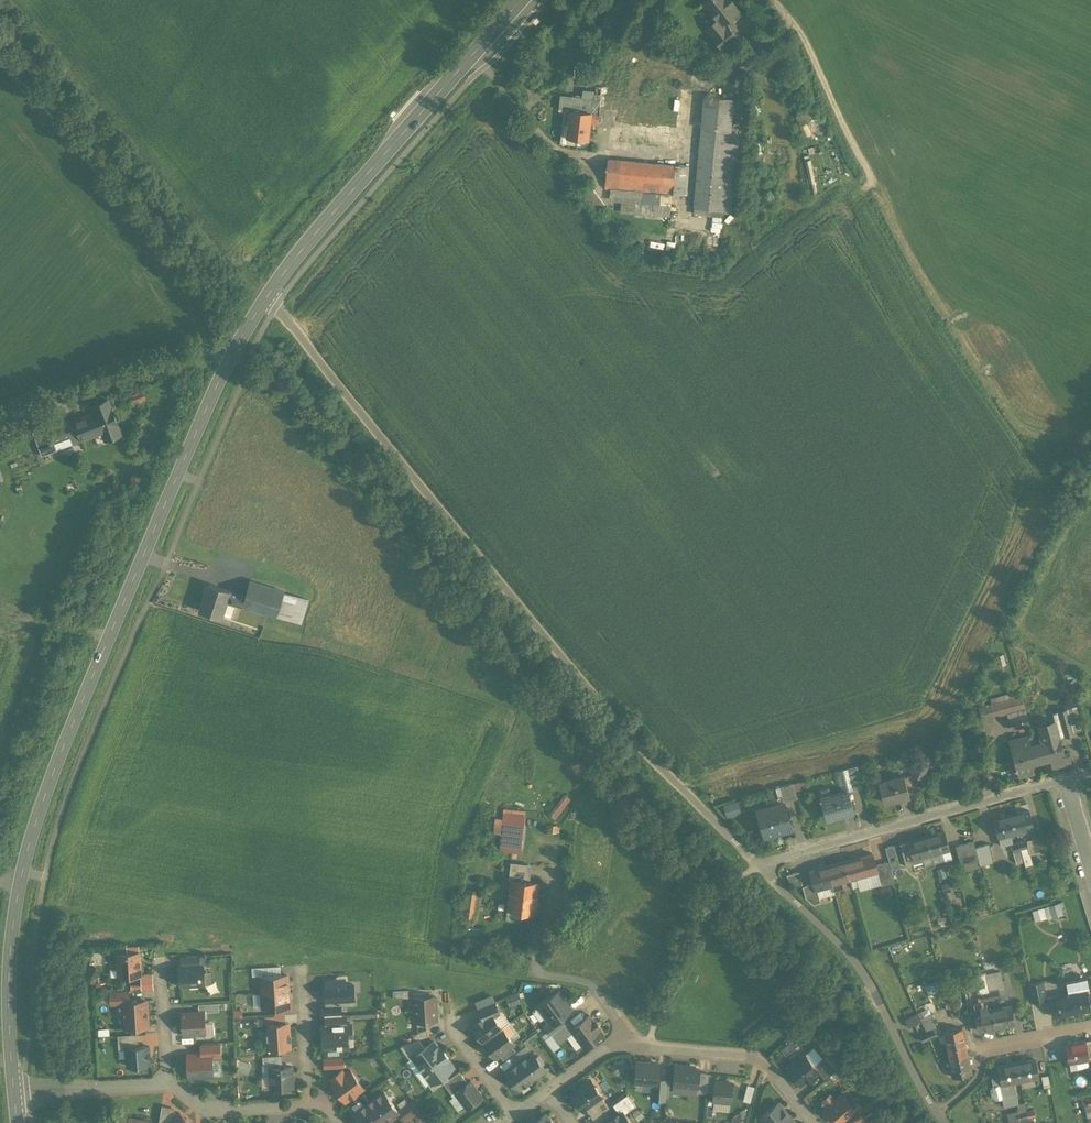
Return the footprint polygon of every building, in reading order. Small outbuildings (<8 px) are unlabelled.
[(704,3),(718,22),(714,24),(719,31),(711,36),(722,48),(737,37),(725,21),(738,11),(729,0),(708,0),(704,3)] [(651,16),(644,31),(656,36),(659,30),(662,32),(666,22),(651,16)] [(706,84),(696,207),(738,210),(748,87),(706,84)] [(565,109),(561,142),(587,145),(590,122),(598,123),(599,112),(595,110),(597,99),(593,91),(583,90),(584,97),(561,95),(559,109),(565,109)] [(678,157),(608,150),(605,175),(627,202),(673,206),(678,157)] [(591,186),(583,192),(599,211),(607,204),(591,186)] [(668,249),(677,247),(674,239),(666,241),(668,249)] [(120,428),(108,397),(97,401),(100,407),(50,426),(55,440),(71,433),(74,440),(97,431),(96,429),(106,425),(109,433),(120,428)] [(55,440),(50,426),(48,421),(33,427),(42,452),(57,446),(55,440)] [(30,467),(24,454),(12,460),(17,473),(30,467)] [(250,581),(245,595),(242,604),(242,605),(276,615),(284,592),(250,581)] [(205,599),(204,599),(200,609),(221,616),(227,599),(230,590),(209,583),(208,584),(210,584),(205,599)] [(245,595),(230,590),(227,599),(242,604),(245,595)] [(1003,653),(996,655),(999,665),(1006,663),(1003,653)] [(1075,679),(1067,681),(1070,691),(1077,689),(1075,679)] [(1016,691),(990,698),(991,704),(1017,697),(1016,691)] [(991,704),(981,707),(982,719),(1007,712),(1025,707),(1021,696),(1017,697),(991,704)] [(1076,705),(1067,708),(1074,731),(1082,729),(1076,705)] [(1025,707),(1007,712),(1009,718),(1027,713),(1025,707)] [(1067,708),(1057,710),(1064,736),(1074,733),(1074,731),(1067,708)] [(1009,718),(1008,719),(1011,728),(1029,723),(1027,713),(1009,718)] [(1059,736),(1055,720),(1039,724),(1042,735),(1039,735),(1041,741),(1036,742),(1040,756),(1049,754),(1050,757),(1052,766),(1071,761),(1068,751),(1064,752),(1060,736),(1059,736)] [(1030,744),(1028,735),(1009,740),(1016,766),(1017,766),(1016,763),(1031,759),(1032,762),(1050,757),(1049,754),(1040,756),(1036,742),(1030,744)] [(929,758),(920,754),(912,774),(921,778),(929,758)] [(849,759),(855,779),(865,776),(859,756),(849,759)] [(1031,759),(1016,763),(1017,766),(1016,766),(1014,766),(1015,768),(1016,768),(1018,775),(1034,771),(1032,762),(1031,759)] [(904,775),(879,781),(884,802),(909,795),(904,775)] [(848,789),(831,794),(829,786),(819,789),(821,797),(819,797),(820,799),(821,798),(826,817),(853,810),(848,789)] [(556,817),(571,798),(565,793),(549,812),(556,817)] [(724,802),(726,815),(741,813),(739,800),(724,802)] [(784,801),(757,808),(764,835),(791,827),(784,801)] [(1028,809),(1011,814),(1016,831),(1033,826),(1028,809)] [(524,815),(504,813),(503,823),(500,845),(521,847),(524,825),(524,815)] [(1011,814),(993,819),(1000,844),(1012,841),(1010,833),(1016,831),(1011,814)] [(943,830),(926,835),(931,853),(941,850),(949,848),(943,830)] [(1042,834),(1033,837),(1037,850),(1046,847),(1042,834)] [(926,835),(900,843),(906,865),(923,860),(924,860),(922,856),(931,853),(926,835)] [(1031,838),(1026,839),(1028,846),(1027,847),(1029,852),(1035,850),(1031,838)] [(1026,839),(1018,841),(1020,849),(1027,847),(1028,846),(1026,839)] [(973,840),(957,845),(962,864),(978,860),(975,847),(973,840)] [(1018,841),(1010,844),(1012,851),(1020,849),(1018,841)] [(975,847),(978,860),(979,865),(994,861),(989,843),(975,847)] [(894,844),(885,847),(889,861),(891,869),(900,866),(894,844)] [(941,850),(931,853),(934,863),(944,860),(941,850)] [(872,852),(844,860),(849,878),(849,879),(877,871),(875,865),(872,852)] [(931,853),(922,856),(924,860),(923,860),(925,867),(934,864),(934,863),(931,853)] [(844,860),(827,865),(832,885),(833,889),(843,886),(841,881),(849,878),(844,860)] [(527,863),(510,861),(508,879),(511,879),(511,878),(520,879),(521,872),(526,873),(527,863)] [(889,861),(875,865),(877,871),(881,886),(888,884),(895,882),(891,869),(889,861)] [(827,865),(810,870),(814,883),(816,889),(832,885),(827,865)] [(799,871),(786,875),(792,887),(802,884),(799,871)] [(520,879),(511,878),(511,879),(507,910),(535,913),(538,881),(520,879)] [(814,883),(802,886),(805,897),(812,904),(820,902),(816,889),(814,883)] [(888,884),(881,886),(883,893),(889,891),(888,884)] [(478,891),(467,889),(463,914),(474,915),(478,891)] [(1062,901),(1032,909),(1036,921),(1065,913),(1062,901)] [(474,918),(463,916),(462,923),(473,925),(474,918)] [(127,952),(116,953),(117,967),(118,967),(119,975),(140,974),(139,952),(139,951),(127,952)] [(200,954),(192,955),(192,965),(200,964),(200,954)] [(192,955),(180,956),(180,965),(192,965),(192,955)] [(180,965),(178,965),(178,966),(179,984),(179,985),(190,984),(198,984),(204,983),(205,983),(205,982),(203,965),(204,965),(203,964),(202,964),(200,964),(192,965),(180,965)] [(287,974),(261,976),(262,991),(288,990),(287,974)] [(984,975),(974,977),(977,994),(981,993),(987,992),(984,975)] [(1072,975),(1064,976),(1066,983),(1073,982),(1072,975)] [(1064,976),(1056,978),(1057,985),(1066,983),(1064,976)] [(341,1005),(354,1004),(353,983),(336,984),(335,979),(324,980),(325,1003),(325,1006),(341,1005)] [(1043,982),(1029,985),(1032,1001),(1046,998),(1043,982)] [(128,990),(110,991),(110,1004),(123,1003),(123,1001),(129,1000),(128,990)] [(288,990),(262,991),(263,1007),(289,1005),(288,990)] [(510,1004),(520,1001),(517,991),(507,995),(510,1004)] [(557,991),(539,1005),(538,1005),(538,1006),(539,1006),(550,1021),(551,1023),(561,1015),(570,1009),(571,1009),(570,1008),(558,991),(557,991)] [(1085,991),(1068,994),(1071,1011),(1088,1008),(1085,991)] [(1068,994),(1050,997),(1053,1015),(1071,1011),(1068,994)] [(435,995),(413,997),(415,1021),(437,1019),(435,995)] [(129,1000),(123,1001),(123,1003),(124,1015),(123,1015),(124,1027),(125,1027),(148,1025),(146,1001),(139,1001),(138,1000),(129,1000)] [(494,1001),(477,1008),(481,1017),(490,1011),(493,1015),(498,1011),(494,1001)] [(326,1015),(342,1014),(341,1005),(325,1006),(325,1003),(321,1004),(322,1015),(326,1015)] [(1011,1005),(993,1008),(996,1026),(1014,1023),(1011,1005)] [(285,1014),(285,1006),(274,1006),(274,1014),(285,1014)] [(993,1008),(983,1009),(982,1006),(974,1008),(978,1029),(996,1026),(993,1008)] [(204,1011),(181,1012),(183,1033),(205,1032),(204,1011)] [(481,1017),(471,1024),(483,1041),(502,1027),(493,1015),(490,1011),(481,1017)] [(916,1013),(904,1019),(908,1027),(920,1021),(916,1013)] [(342,1014),(326,1015),(326,1024),(346,1023),(345,1014),(342,1014)] [(593,1021),(589,1014),(571,1027),(574,1031),(584,1046),(602,1033),(597,1026),(599,1025),(595,1019),(593,1021)] [(561,1015),(551,1023),(550,1021),(544,1025),(551,1034),(567,1022),(561,1015)] [(274,1022),(268,1023),(269,1030),(266,1030),(267,1041),(270,1041),(270,1048),(290,1047),(289,1039),(291,1039),(290,1033),(286,1033),(286,1022),(285,1021),(274,1022)] [(567,1022),(551,1034),(558,1043),(574,1031),(571,1027),(567,1022)] [(326,1024),(322,1024),(323,1047),(324,1047),(337,1046),(337,1047),(348,1046),(347,1035),(352,1035),(351,1023),(346,1023),(326,1024)] [(502,1027),(483,1041),(495,1057),(499,1054),(511,1045),(513,1043),(502,1027)] [(962,1027),(944,1031),(949,1058),(967,1054),(962,1027)] [(427,1029),(412,1034),(414,1040),(419,1039),(429,1035),(427,1029)] [(932,1029),(926,1032),(929,1038),(935,1035),(932,1029)] [(926,1032),(919,1035),(922,1041),(929,1038),(926,1032)] [(137,1033),(117,1034),(118,1048),(125,1047),(138,1046),(137,1033)] [(414,1040),(400,1046),(410,1059),(413,1056),(424,1047),(419,1039),(414,1040)] [(1084,1040),(1066,1043),(1069,1062),(1088,1058),(1084,1040)] [(220,1055),(219,1041),(201,1042),(202,1052),(211,1052),(211,1056),(220,1055)] [(424,1047),(413,1056),(422,1069),(445,1053),(441,1048),(439,1049),(433,1041),(424,1047)] [(138,1046),(125,1047),(126,1057),(127,1057),(127,1065),(149,1063),(148,1053),(149,1052),(149,1045),(138,1046)] [(511,1045),(499,1054),(503,1059),(515,1050),(511,1045)] [(532,1051),(505,1071),(518,1089),(545,1069),(541,1063),(543,1062),(538,1055),(536,1057),(532,1051)] [(202,1052),(187,1053),(189,1076),(213,1074),(211,1056),(211,1052),(202,1052)] [(445,1053),(422,1069),(431,1081),(432,1082),(444,1073),(452,1067),(446,1059),(448,1057),(445,1053)] [(804,1053),(787,1068),(800,1084),(806,1079),(807,1080),(807,1079),(811,1075),(812,1076),(813,1075),(812,1074),(817,1070),(818,1070),(814,1065),(804,1053)] [(283,1066),(282,1054),(262,1055),(263,1064),(270,1064),(270,1067),(283,1066)] [(967,1054),(949,1058),(953,1075),(971,1072),(967,1054)] [(836,1069),(825,1055),(814,1065),(818,1070),(817,1070),(825,1079),(836,1069)] [(343,1056),(324,1057),(325,1068),(343,1066),(343,1056)] [(619,1071),(629,1065),(623,1056),(613,1062),(619,1071)] [(221,1058),(214,1059),(215,1073),(222,1073),(221,1058)] [(236,1068),(249,1073),(252,1062),(240,1058),(236,1068)] [(1034,1058),(1017,1062),(1020,1079),(1038,1076),(1034,1058)] [(659,1063),(637,1061),(635,1081),(653,1083),(657,1083),(657,1078),(659,1063)] [(1017,1061),(998,1065),(1000,1074),(991,1076),(993,1085),(992,1085),(990,1088),(991,1096),(995,1098),(1002,1097),(1003,1106),(1018,1103),(1014,1081),(1020,1079),(1017,1062),(1017,1061)] [(690,1066),(676,1064),(674,1085),(686,1086),(685,1091),(696,1092),(696,1091),(698,1072),(698,1069),(690,1068),(690,1066)] [(283,1066),(270,1067),(271,1088),(293,1086),(292,1079),(293,1078),(293,1074),(292,1073),(291,1066),(283,1066)] [(350,1069),(344,1073),(341,1070),(332,1077),(337,1084),(335,1086),(345,1100),(363,1087),(350,1069)] [(449,1078),(443,1082),(451,1093),(454,1091),(467,1081),(459,1071),(449,1078)] [(709,1073),(698,1072),(696,1091),(696,1092),(707,1093),(709,1073)] [(444,1073),(432,1082),(431,1081),(428,1084),(433,1090),(443,1082),(449,1078),(444,1073)] [(667,1079),(657,1078),(657,1083),(653,1083),(651,1097),(661,1098),(665,1099),(667,1079)] [(483,1097),(470,1079),(467,1081),(454,1091),(467,1109),(483,1097)] [(592,1088),(587,1081),(578,1088),(579,1090),(572,1095),(582,1108),(600,1095),(602,1095),(595,1086),(592,1088)] [(732,1083),(715,1081),(713,1100),(730,1102),(732,1083)] [(354,1112),(362,1122),(384,1122),(398,1113),(399,1112),(398,1110),(383,1091),(354,1112)] [(823,1109),(831,1118),(833,1116),(839,1122),(840,1122),(842,1122),(857,1109),(859,1107),(851,1098),(848,1100),(842,1093),(823,1109)] [(627,1094),(612,1104),(619,1113),(622,1110),(624,1113),(636,1105),(627,1094)] [(600,1095),(585,1107),(593,1118),(609,1107),(600,1095)] [(413,1111),(407,1103),(398,1110),(399,1112),(398,1113),(403,1119),(413,1111)] [(778,1103),(761,1117),(766,1122),(790,1122),(793,1120),(778,1103)] [(161,1104),(158,1122),(169,1122),(178,1113),(171,1107),(171,1106),(161,1104)] [(857,1109),(842,1122),(843,1122),(857,1122),(864,1118),(857,1109)] [(618,1114),(617,1113),(612,1117),(613,1117),(605,1122),(632,1122),(624,1113),(622,1110),(619,1113),(618,1114)] [(1026,1110),(1018,1112),(1019,1118),(1027,1117),(1026,1110)] [(179,1112),(178,1113),(169,1122),(192,1122),(179,1112)] [(740,1112),(737,1114),(741,1119),(737,1122),(744,1122),(746,1118),(740,1112)] [(1018,1112),(1008,1114),(1010,1122),(1028,1122),(1027,1117),(1019,1118),(1018,1112)] [(532,1122),(553,1122),(550,1119),(549,1120),(545,1115),(544,1114),(532,1122)] [(732,1119),(736,1122),(737,1122),(741,1119),(737,1114),(732,1119)]
